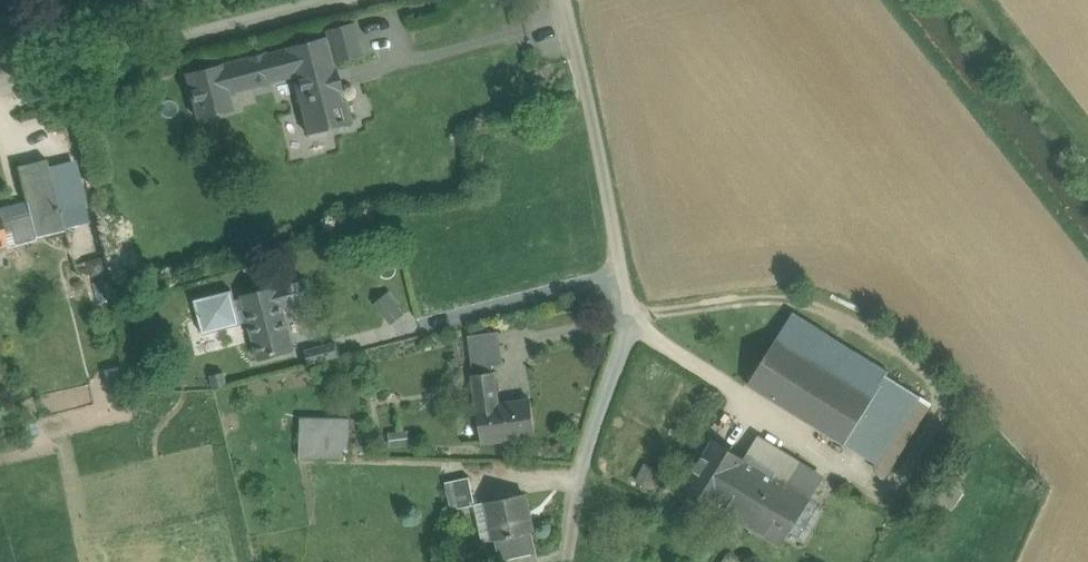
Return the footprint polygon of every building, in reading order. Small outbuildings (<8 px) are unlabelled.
[(353,31),(323,38),(331,69),(361,62),(353,31)] [(323,38),(280,50),(288,78),(305,142),(347,131),(331,69),(323,38)] [(280,50),(247,58),(253,84),(251,84),(252,87),(288,78),(280,50)] [(247,58),(185,74),(197,119),(232,110),(227,91),(251,84),(253,84),(247,58)] [(64,231),(46,160),(18,167),(36,238),(64,231)] [(305,280),(243,296),(260,360),(295,351),(283,307),(310,300),(305,280)] [(201,331),(236,322),(228,289),(193,298),(201,331)] [(403,316),(386,295),(376,304),(393,324),(403,316)] [(856,353),(793,314),(777,339),(841,379),(855,356),(856,353)] [(500,332),(469,336),(473,368),(493,366),(504,364),(500,332)] [(841,379),(777,339),(749,385),(845,444),(873,399),(872,398),(841,379)] [(335,343),(306,351),(310,365),(339,357),(335,343)] [(886,375),(855,356),(841,379),(872,398),(886,375)] [(493,366),(473,368),(477,400),(498,397),(495,373),(494,373),(493,366)] [(886,375),(872,398),(873,399),(845,444),(878,465),(921,397),(886,375)] [(532,401),(499,406),(498,397),(477,400),(483,443),(537,436),(532,401)] [(350,420),(301,419),(300,459),(349,460),(350,420)] [(715,440),(684,488),(717,508),(718,506),(748,460),(746,459),(715,440)] [(823,481),(757,440),(746,459),(748,460),(718,506),(783,545),(823,481)] [(470,478),(447,483),(452,511),(476,506),(470,478)] [(525,495),(488,503),(496,541),(501,561),(537,553),(533,533),(525,495)]
